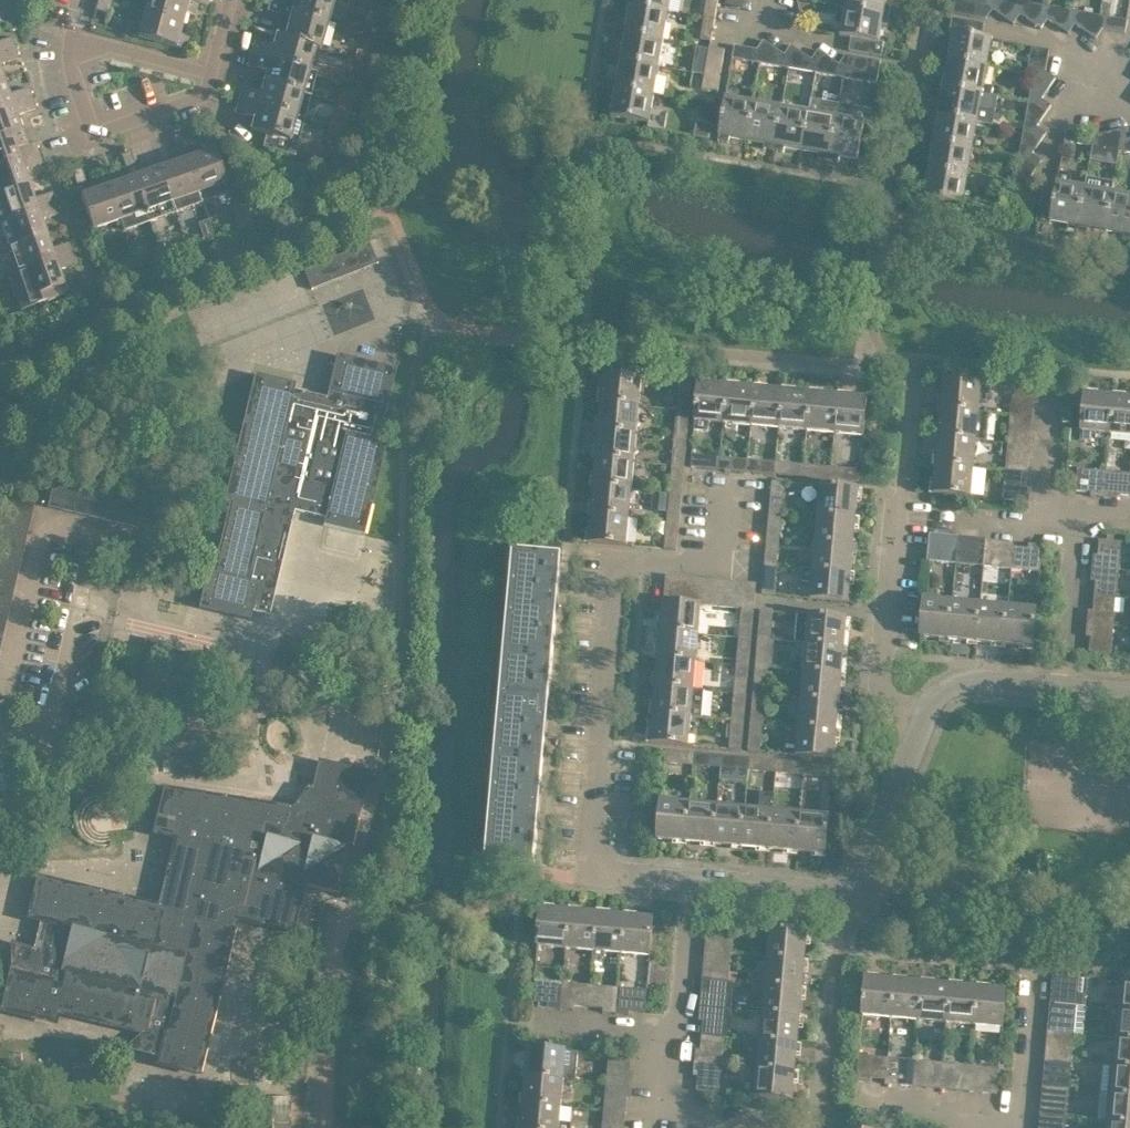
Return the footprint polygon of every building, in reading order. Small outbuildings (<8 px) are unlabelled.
[(97,0),(94,0),(92,9),(107,13),(109,3),(97,0)] [(180,22),(183,11),(192,13),(195,1),(190,0),(145,0),(141,12),(180,22)] [(264,8),(272,10),(278,12),(280,3),(268,0),(267,0),(264,8)] [(285,5),(280,3),(278,12),(292,16),(293,11),(324,20),(329,0),(286,0),(285,5)] [(668,10),(670,0),(631,0),(630,4),(668,10)] [(705,17),(715,19),(719,0),(708,0),(705,17)] [(846,5),(888,12),(890,3),(885,2),(885,0),(846,0),(846,5)] [(953,11),(985,17),(992,7),(987,2),(988,0),(955,0),(953,11)] [(1013,22),(1020,12),(1015,7),(1016,0),(988,0),(987,2),(992,7),(1013,22)] [(1040,27),(1048,17),(1042,13),(1044,3),(1028,0),(1016,0),(1015,7),(1020,12),(1040,27)] [(1048,17),(1068,32),(1076,22),(1070,17),(1072,8),(1044,3),(1042,13),(1048,17)] [(620,30),(663,38),(668,10),(630,4),(627,21),(622,20),(620,30)] [(798,7),(801,21),(810,19),(807,5),(798,7)] [(848,47),(881,53),(883,41),(878,40),(881,21),(886,22),(888,12),(846,5),(841,33),(851,35),(848,47)] [(1076,22),(1096,37),(1102,27),(1105,14),(1072,8),(1070,17),(1076,22)] [(311,46),(323,49),(324,45),(317,44),(324,20),(293,11),(292,16),(279,12),(273,34),(282,36),(282,37),(312,45),(311,46)] [(131,35),(183,49),(186,36),(177,34),(180,22),(141,12),(136,32),(132,31),(131,35)] [(1105,14),(1102,27),(1125,31),(1127,18),(1105,14)] [(946,47),(944,57),(987,64),(990,48),(998,49),(1001,47),(1003,38),(981,34),(983,21),(952,16),(950,28),(954,29),(951,48),(946,47)] [(715,19),(705,17),(702,36),(712,38),(715,19)] [(364,30),(382,35),(384,29),(366,24),(364,30)] [(621,58),(659,64),(663,38),(620,30),(618,39),(624,40),(621,58)] [(250,53),(313,70),(314,69),(306,67),(311,46),(312,45),(282,37),(282,36),(273,34),(270,47),(253,42),(250,53)] [(12,47),(8,36),(0,39),(0,51),(12,47)] [(755,60),(788,66),(790,56),(783,52),(763,38),(757,47),(755,60)] [(788,66),(815,70),(817,61),(811,57),(790,42),(783,52),(790,56),(788,66)] [(732,56),(755,60),(757,47),(734,43),(732,56)] [(705,73),(719,75),(724,48),(710,46),(705,73)] [(16,57),(12,47),(0,51),(0,63),(16,57)] [(815,70),(843,75),(844,65),(839,62),(818,47),(811,57),(817,61),(815,70)] [(362,49),(359,59),(360,59),(369,61),(375,63),(378,53),(362,49)] [(261,81),(308,93),(313,70),(250,53),(247,65),(264,69),(261,81)] [(844,65),(843,75),(876,81),(880,59),(845,53),(839,62),(844,65)] [(948,68),(945,85),(982,91),(987,64),(944,57),(942,67),(948,68)] [(610,84),(654,92),(659,64),(621,58),(618,75),(612,74),(610,84)] [(356,74),(365,77),(369,61),(360,59),(356,74)] [(1037,60),(1035,68),(1044,70),(1046,62),(1037,60)] [(343,77),(346,68),(335,65),(332,74),(343,77)] [(1035,68),(1030,100),(1039,101),(1042,98),(1057,77),(1044,70),(1035,68)] [(717,89),(719,75),(705,73),(703,86),(717,89)] [(30,98),(26,88),(8,94),(2,79),(0,80),(0,108),(30,98)] [(238,99),(302,116),(308,93),(261,81),(258,92),(241,88),(238,99)] [(654,92),(610,84),(609,95),(614,96),(611,114),(649,120),(648,126),(662,129),(664,112),(651,109),(654,92)] [(936,101),(935,111),(978,119),(979,109),(993,111),(996,94),(982,91),(945,85),(942,102),(936,101)] [(345,103),(347,95),(336,92),(334,100),(345,103)] [(725,95),(718,139),(729,140),(730,135),(748,138),(754,100),(725,95)] [(818,156),(828,158),(838,101),(811,97),(808,110),(802,148),(819,151),(818,156)] [(8,133),(20,129),(15,115),(33,109),(30,98),(0,108),(0,136),(8,133)] [(1030,100),(1025,127),(1035,129),(1037,125),(1052,105),(1042,98),(1039,101),(1030,100)] [(249,127),(264,131),(260,144),(292,153),(302,116),(238,99),(235,110),(253,114),(249,127)] [(764,147),(774,149),(781,105),(754,100),(748,138),(765,141),(764,147)] [(872,107),(871,107),(838,101),(828,158),(838,160),(839,155),(857,158),(864,120),(870,121),(872,107)] [(785,145),(802,148),(808,110),(781,105),(774,149),(784,150),(785,145)] [(938,122),(935,140),(973,146),(981,148),(983,140),(980,137),(975,136),(978,119),(935,111),(933,121),(938,122)] [(328,116),(327,123),(339,126),(341,120),(328,116)] [(694,135),(708,137),(711,122),(697,120),(694,135)] [(325,129),(338,132),(339,126),(327,123),(325,129)] [(1025,127),(1020,154),(1029,156),(1032,153),(1047,132),(1037,125),(1035,129),(1025,127)] [(1092,144),(1119,148),(1121,139),(1127,137),(1124,126),(1094,134),(1092,144)] [(36,151),(32,141),(25,144),(20,129),(8,133),(0,136),(0,164),(36,151)] [(1064,139),(1092,144),(1094,134),(1066,130),(1064,139)] [(171,135),(176,149),(184,146),(180,132),(171,135)] [(1129,150),(1129,137),(1127,137),(1121,139),(1119,148),(1129,150)] [(926,156),(925,167),(968,174),(973,146),(935,140),(932,157),(926,156)] [(188,156),(184,146),(176,149),(179,159),(181,163),(187,161),(197,192),(200,200),(226,191),(224,187),(211,148),(188,156)] [(26,183),(21,168),(39,162),(36,151),(0,164),(0,192),(26,183)] [(128,151),(125,152),(119,154),(123,167),(132,164),(128,151)] [(1020,154),(1015,182),(1025,184),(1028,180),(1042,160),(1032,153),(1029,156),(1020,154)] [(159,166),(172,205),(174,209),(200,200),(197,192),(187,161),(181,163),(179,159),(159,166)] [(174,209),(172,205),(159,166),(136,174),(132,164),(123,167),(127,178),(128,181),(134,179),(145,210),(148,218),(174,209)] [(968,174),(925,167),(923,177),(928,178),(925,196),(963,203),(968,174)] [(70,171),(75,184),(84,181),(79,168),(70,171)] [(1043,189),(1037,221),(1050,223),(1051,218),(1068,221),(1067,226),(1077,228),(1084,186),(1069,183),(1071,175),(1068,172),(1060,170),(1061,169),(1059,169),(1055,191),(1043,189)] [(106,185),(119,224),(121,228),(148,218),(145,210),(134,179),(128,181),(127,178),(106,185)] [(1009,216),(1032,220),(1038,187),(1028,180),(1025,184),(1015,182),(1009,216)] [(1105,228),(1112,191),(1113,184),(1103,182),(1100,185),(1099,188),(1084,186),(1077,228),(1087,230),(1088,225),(1105,228)] [(53,201),(50,191),(31,197),(26,183),(0,192),(0,220),(53,201)] [(79,194),(91,229),(114,221),(115,225),(119,224),(106,185),(79,194)] [(1129,238),(1129,194),(1112,191),(1105,228),(1123,232),(1122,236),(1129,238)] [(7,246),(44,233),(39,219),(57,212),(53,201),(0,220),(0,224),(7,246)] [(251,223),(243,201),(231,206),(238,228),(251,223)] [(44,233),(7,246),(16,270),(16,271),(71,252),(67,241),(49,248),(44,233)] [(300,263),(310,286),(376,264),(367,240),(300,263)] [(53,295),(52,293),(51,288),(61,284),(56,269),(75,262),(71,252),(16,271),(16,270),(7,273),(18,307),(53,295)] [(213,568),(213,571),(205,569),(196,605),(197,606),(197,604),(245,615),(245,618),(246,618),(248,608),(265,612),(272,583),(288,520),(291,507),(317,514),(323,515),(320,524),(360,534),(360,532),(358,531),(380,441),(383,442),(384,441),(373,438),(381,404),(384,404),(393,367),(392,367),(391,369),(335,355),(336,353),(335,353),(325,391),(326,392),(324,397),(300,390),(299,393),(290,391),(292,381),(254,372),(253,373),(255,374),(224,499),(222,498),(222,500),(230,502),(213,568)] [(599,400),(637,403),(640,374),(602,371),(599,400)] [(678,378),(676,407),(689,408),(691,379),(678,378)] [(942,378),(939,406),(978,410),(981,381),(942,378)] [(726,382),(697,379),(693,428),(707,429),(708,419),(722,420),(726,382)] [(722,420),(750,423),(754,385),(726,382),(722,420)] [(1012,383),(1009,413),(1031,415),(1033,400),(1037,401),(1038,386),(1012,383)] [(750,423),(778,426),(782,387),(754,385),(750,423)] [(778,426),(806,428),(809,390),(782,387),(778,426)] [(806,428),(834,431),(837,393),(809,390),(806,428)] [(1108,432),(1112,393),(1083,390),(1080,429),(1108,432)] [(834,431),(862,434),(866,395),(837,393),(834,431)] [(1108,432),(1129,434),(1129,395),(1112,393),(1108,432)] [(597,427),(635,431),(637,403),(599,400),(597,427)] [(937,434),(976,438),(985,439),(987,411),(978,410),(939,406),(937,434)] [(676,407),(673,434),(686,436),(689,408),(676,407)] [(1009,413),(1006,441),(1033,443),(1034,430),(1030,429),(1031,415),(1009,413)] [(594,455),(632,459),(635,431),(597,427),(594,455)] [(673,434),(670,462),(683,463),(686,436),(673,434)] [(937,434),(934,462),(973,466),(976,438),(937,434)] [(1006,441),(1003,468),(1026,470),(1027,456),(1032,456),(1033,443),(1006,441)] [(690,451),(689,465),(718,467),(719,454),(690,451)] [(718,467),(746,470),(747,457),(719,454),(718,467)] [(592,483),(630,486),(632,459),(594,455),(592,483)] [(746,470),(774,472),(775,459),(747,457),(746,470)] [(774,472),(801,475),(803,462),(775,459),(774,472)] [(670,462),(668,490),(681,491),(683,463),(670,462)] [(801,475),(812,476),(829,477),(830,464),(803,462),(801,475)] [(973,466),(934,462),(932,491),(970,494),(973,466)] [(829,477),(858,480),(859,467),(830,464),(829,477)] [(1105,468),(1076,466),(1074,488),(1089,490),(1089,494),(1102,495),(1105,468)] [(1003,468),(1001,498),(1028,499),(1029,485),(1025,485),(1026,470),(1003,468)] [(1105,468),(1102,495),(1116,496),(1116,492),(1129,493),(1129,471),(1105,468)] [(770,478),(768,507),(780,508),(783,479),(770,478)] [(46,505),(60,508),(65,482),(52,479),(46,505)] [(60,508),(66,510),(72,511),(78,485),(65,482),(60,508)] [(589,511),(627,514),(630,486),(592,483),(589,511)] [(817,512),(854,515),(857,486),(820,483),(817,512)] [(78,485),(72,511),(86,514),(91,488),(78,485)] [(104,491),(102,491),(91,488),(86,514),(99,517),(104,491)] [(662,509),(663,491),(652,490),(651,508),(662,509)] [(668,490),(665,518),(678,519),(681,491),(668,490)] [(99,517),(111,520),(117,494),(104,491),(99,517)] [(111,520),(125,523),(130,497),(117,494),(111,520)] [(3,509),(29,515),(32,501),(6,495),(3,509)] [(125,523),(138,526),(144,500),(130,497),(125,523)] [(138,526),(151,529),(157,503),(144,500),(138,526)] [(768,507),(767,516),(765,535),(778,536),(780,508),(768,507)] [(0,522),(26,528),(29,515),(3,509),(0,522)] [(587,539),(624,543),(627,514),(589,511),(587,539)] [(815,539),(852,542),(854,515),(817,512),(815,539)] [(665,518),(662,546),(676,548),(678,519),(665,518)] [(23,541),(26,528),(0,522),(0,524),(0,536),(23,541)] [(926,558),(954,561),(956,539),(956,534),(928,531),(926,558)] [(956,534),(956,539),(954,561),(982,564),(984,537),(971,535),(956,534)] [(763,562),(775,563),(778,536),(765,535),(763,562)] [(20,554),(23,541),(0,536),(0,549),(20,554)] [(982,564),(1010,566),(1012,544),(998,542),(998,538),(984,537),(982,564)] [(1091,565),(1117,567),(1120,538),(1097,537),(1096,552),(1092,552),(1091,565)] [(812,567),(850,570),(852,542),(815,539),(812,567)] [(1012,544),(1010,566),(1039,569),(1041,542),(1026,541),(1026,545),(1012,544)] [(551,656),(552,643),(561,552),(513,548),(503,652),(551,656)] [(17,567),(20,554),(0,549),(0,563),(17,567)] [(760,591),(772,592),(775,563),(763,562),(760,591)] [(14,580),(17,567),(0,563),(0,577),(14,580)] [(1093,593),(1115,595),(1117,567),(1091,565),(1090,579),(1094,579),(1093,593)] [(810,595),(847,598),(850,570),(812,567),(810,595)] [(664,573),(662,599),(675,600),(677,574),(664,573)] [(677,574),(675,600),(688,602),(690,575),(677,574)] [(688,602),(699,603),(701,603),(703,577),(690,575),(688,602)] [(11,594),(14,580),(0,577),(0,591),(11,594)] [(703,577),(701,603),(713,604),(714,595),(716,578),(703,577)] [(714,595),(713,604),(726,605),(729,579),(716,578),(714,595)] [(733,606),(739,606),(742,580),(729,579),(726,605),(733,606)] [(742,580),(739,606),(752,607),(754,581),(742,580)] [(8,607),(11,594),(0,591),(0,605),(8,607)] [(1091,608),(1087,607),(1086,620),(1113,623),(1115,595),(1093,593),(1091,608)] [(922,595),(919,634),(947,636),(951,598),(922,595)] [(947,636),(975,639),(979,600),(951,598),(947,636)] [(661,599),(659,627),(697,630),(699,603),(688,602),(675,600),(662,599),(661,599)] [(979,600),(975,639),(1003,641),(1006,603),(979,600)] [(1006,603),(1003,641),(1032,644),(1035,605),(1006,603)] [(5,619),(8,607),(0,605),(0,618),(5,619)] [(738,619),(737,634),(750,635),(752,607),(739,606),(738,619)] [(805,641),(843,644),(846,616),(807,612),(805,641)] [(1089,635),(1088,650),(1110,652),(1113,623),(1086,620),(1085,634),(1089,635)] [(659,627),(656,655),(694,658),(697,630),(659,627)] [(141,652),(162,657),(166,639),(145,634),(141,652)] [(737,634),(735,662),(747,663),(750,635),(737,634)] [(802,668),(841,672),(843,644),(805,641),(802,668)] [(542,759),(543,746),(551,656),(503,652),(494,754),(542,759)] [(656,655),(654,683),(692,686),(694,658),(656,655)] [(735,662),(732,690),(745,691),(747,663),(735,662)] [(754,664),(752,678),(751,692),(764,693),(767,665),(754,664)] [(799,696),(838,700),(841,672),(802,668),(799,696)] [(654,683),(651,711),(690,714),(692,686),(654,683)] [(732,690),(730,717),(742,718),(745,691),(732,690)] [(749,719),(762,721),(764,693),(751,692),(749,719)] [(797,724),(835,728),(838,700),(799,696),(797,724)] [(651,711),(649,739),(687,743),(690,714),(651,711)] [(730,717),(727,746),(740,748),(742,718),(730,717)] [(746,748),(759,749),(762,721),(749,719),(746,748)] [(794,753),(832,756),(835,728),(797,724),(794,753)] [(664,747),(663,761),(691,763),(692,750),(664,747)] [(691,763),(719,766),(720,752),(692,750),(691,763)] [(719,766),(746,768),(748,755),(720,752),(719,766)] [(532,862),(535,836),(542,759),(494,754),(484,858),(532,862)] [(746,768),(774,770),(775,757),(748,755),(746,768)] [(774,770),(802,773),(803,760),(775,757),(774,770)] [(174,835),(159,897),(230,915),(291,929),(302,883),(333,891),(350,819),(362,769),(318,758),(307,807),(295,805),(295,809),(160,788),(150,829),(174,835)] [(803,760),(802,773),(831,775),(832,762),(803,760)] [(767,847),(771,808),(772,791),(759,790),(757,807),(743,805),(740,844),(767,847)] [(659,798),(655,837),(684,839),(687,800),(659,798)] [(684,839),(712,842),(715,803),(687,800),(684,839)] [(712,842),(740,844),(743,805),(715,803),(712,842)] [(767,847),(795,849),(799,810),(771,808),(767,847)] [(799,810),(795,849),(824,852),(827,813),(799,810)] [(159,897),(156,906),(156,907),(37,879),(37,877),(36,877),(26,916),(43,919),(36,948),(15,943),(14,959),(17,959),(14,973),(9,971),(0,1007),(0,1009),(51,1021),(54,1009),(128,1027),(125,1036),(141,1040),(140,1046),(149,1048),(148,1053),(158,1055),(156,1062),(157,1062),(195,1072),(196,1070),(193,1069),(227,927),(229,928),(230,926),(227,926),(230,915),(159,897)] [(540,905),(536,944),(565,947),(568,908),(540,905)] [(326,909),(319,908),(310,1014),(317,1014),(326,909)] [(568,908),(565,947),(592,949),(596,910),(568,908)] [(623,913),(596,910),(592,949),(620,952),(623,913)] [(652,916),(624,913),(620,952),(649,954),(652,916)] [(703,949),(730,951),(733,923),(710,920),(709,936),(704,935),(703,949)] [(768,926),(766,954),(804,958),(806,929),(768,926)] [(705,977),(728,979),(730,951),(703,949),(702,962),(706,963),(705,977)] [(766,954),(763,982),(801,986),(804,958),(766,954)] [(892,977),(864,974),(860,1013),(889,1015),(892,977)] [(1048,1002),(1075,1005),(1078,976),(1055,974),(1054,988),(1050,988),(1048,1002)] [(533,977),(531,1000),(546,1001),(546,1005),(559,1007),(562,980),(533,977)] [(698,1005),(725,1007),(728,979),(705,977),(703,991),(699,991),(698,1005)] [(892,977),(889,1015),(917,1018),(920,979),(892,977)] [(920,979),(917,1018),(945,1020),(948,982),(920,979)] [(589,983),(562,980),(559,1007),(572,1008),(573,1003),(587,1005),(589,983)] [(1117,1009),(1129,1010),(1129,981),(1119,980),(1117,1009)] [(763,982),(761,1010),(799,1013),(801,986),(763,982)] [(976,985),(948,982),(945,1020),(972,1023),(976,985)] [(617,985),(589,983),(587,1005),(602,1006),(601,1011),(615,1012),(617,985)] [(646,988),(617,985),(615,1012),(628,1013),(628,1008),(643,1009),(646,988)] [(1001,1026),(1005,987),(976,985),(972,1023),(1001,1026)] [(1050,1030),(1072,1032),(1075,1005),(1048,1002),(1047,1015),(1051,1015),(1050,1030)] [(700,1033),(722,1035),(725,1007),(698,1005),(697,1018),(701,1018),(700,1033)] [(1114,1036),(1129,1038),(1129,1010),(1117,1009),(1114,1036)] [(761,1010),(758,1038),(796,1041),(799,1013),(761,1010)] [(1043,1057),(1070,1060),(1072,1032),(1050,1030),(1049,1043),(1045,1043),(1043,1057)] [(693,1060),(720,1062),(722,1035),(700,1033),(699,1047),(695,1046),(693,1060)] [(1112,1064),(1129,1066),(1129,1038),(1114,1036),(1112,1064)] [(758,1038),(755,1065),(793,1069),(796,1041),(758,1038)] [(524,1073),(563,1077),(575,1078),(578,1049),(526,1045),(524,1073)] [(608,1052),(605,1081),(632,1083),(633,1066),(629,1066),(630,1054),(608,1052)] [(857,1052),(855,1080),(870,1081),(870,1076),(885,1077),(886,1055),(857,1052)] [(913,1057),(886,1055),(885,1077),(899,1079),(899,1083),(911,1084),(913,1057)] [(941,1060),(913,1057),(911,1084),(925,1085),(926,1081),(939,1082),(941,1060)] [(1045,1086),(1067,1088),(1070,1060),(1043,1057),(1042,1070),(1047,1071),(1045,1086)] [(695,1088),(717,1091),(720,1062),(693,1060),(692,1073),(696,1074),(695,1088)] [(969,1062),(941,1060),(939,1082),(954,1083),(954,1088),(967,1089),(969,1062)] [(995,1088),(998,1065),(969,1062),(967,1089),(981,1091),(981,1087),(995,1088)] [(1109,1092),(1129,1094),(1129,1066),(1112,1064),(1109,1092)] [(793,1069),(755,1065),(753,1094),(791,1097),(793,1069)] [(521,1101),(561,1105),(563,1077),(524,1073),(521,1101)] [(605,1081),(602,1108),(624,1110),(626,1096),(630,1096),(632,1083),(605,1081)] [(1038,1113),(1065,1116),(1067,1088),(1045,1086),(1044,1099),(1040,1099),(1038,1113)] [(1107,1119),(1129,1121),(1129,1094),(1109,1092),(1107,1119)] [(521,1101),(519,1127),(569,1127),(569,1121),(559,1120),(561,1105),(521,1101)] [(601,1127),(627,1127),(627,1125),(623,1125),(624,1110),(602,1108),(601,1127)] [(1065,1116),(1038,1113),(1037,1126),(1041,1126),(1041,1127),(1064,1127),(1065,1116)] [(1107,1119),(1106,1127),(1129,1127),(1129,1122),(1107,1119)]
